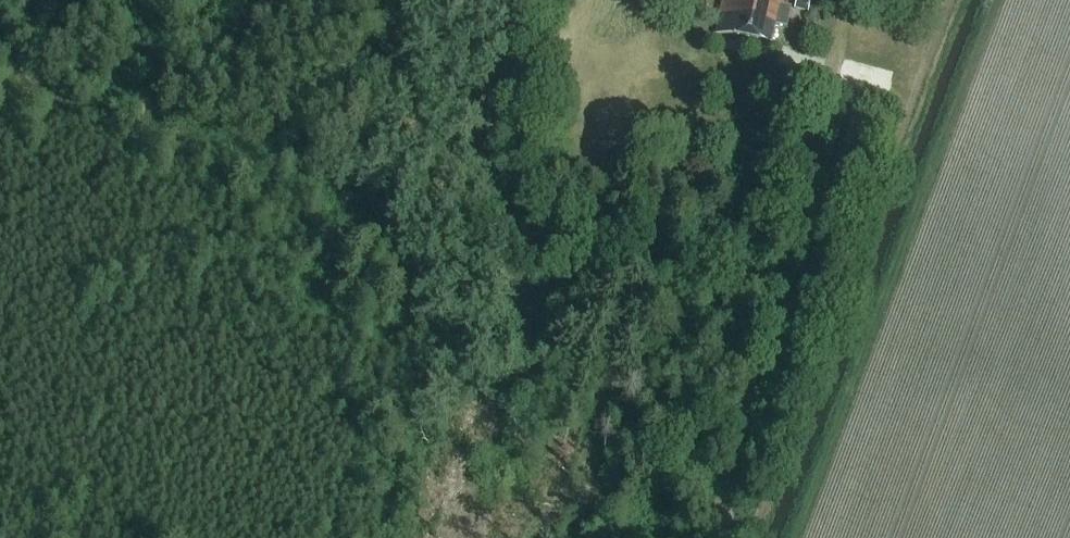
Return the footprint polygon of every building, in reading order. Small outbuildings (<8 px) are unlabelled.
[(785,30),(789,12),(785,11),(787,0),(722,0),(715,35),(770,47),(774,27),(785,30)] [(796,12),(809,14),(811,3),(798,0),(796,12)]
